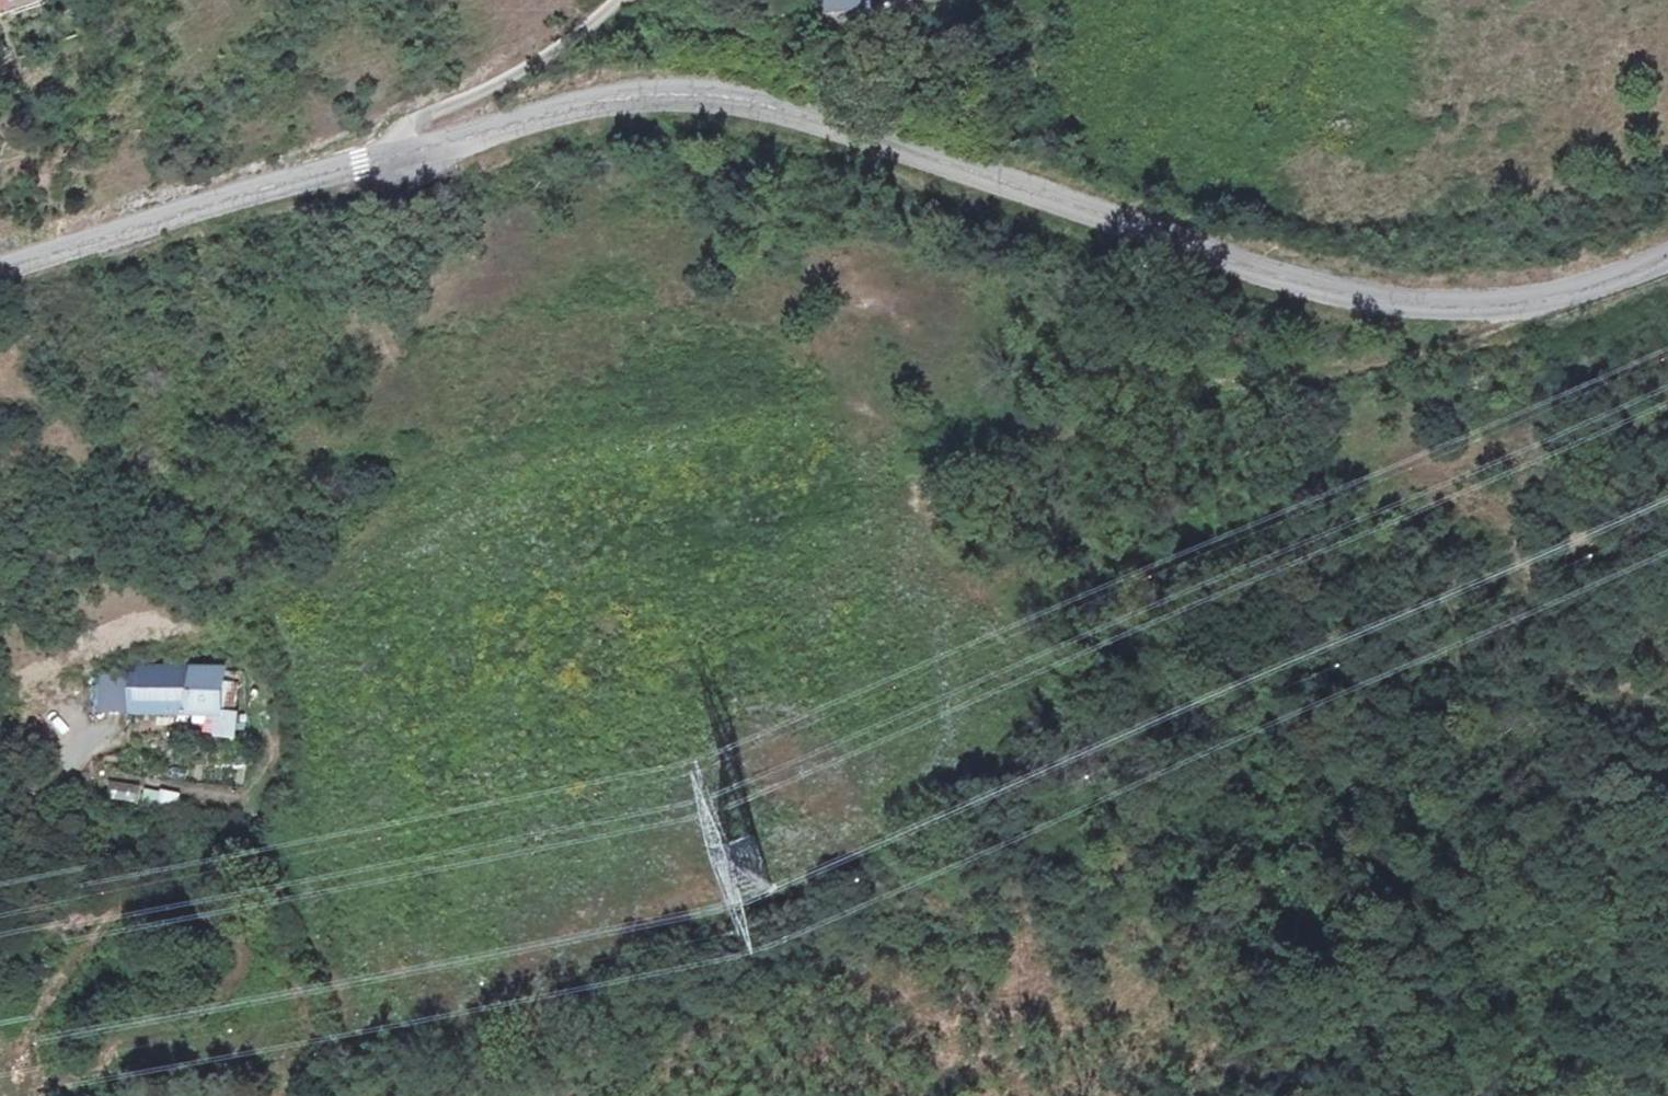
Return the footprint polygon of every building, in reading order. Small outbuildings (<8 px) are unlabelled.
[(2,11),(36,0),(0,0),(0,4),(2,11)] [(220,670),(131,672),(133,718),(221,715),(220,670)] [(137,782),(108,788),(112,807),(141,800),(137,782)] [(176,810),(179,790),(144,786),(142,807),(176,810)]
